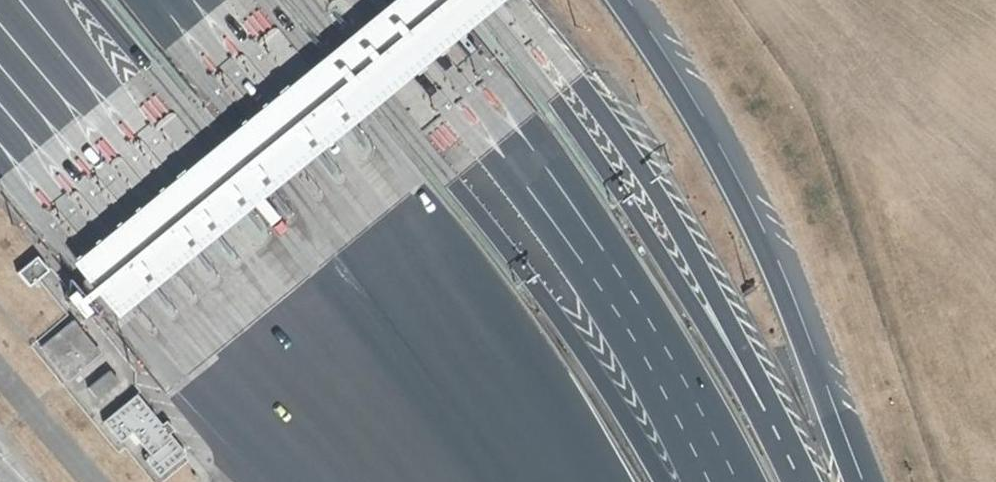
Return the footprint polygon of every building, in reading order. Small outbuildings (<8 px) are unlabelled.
[(71,263),(115,316),(498,0),(390,0),(71,263)] [(143,104),(154,120),(166,111),(155,95),(143,104)] [(439,148),(453,140),(441,120),(428,129),(439,148)] [(22,276),(33,291),(53,275),(41,260),(22,276)] [(80,328),(72,320),(64,327),(71,335),(80,328)] [(45,356),(59,373),(67,366),(74,375),(75,373),(92,360),(85,352),(93,345),(80,328),(71,335),(64,327),(46,341),(53,349),(45,356)] [(46,341),(38,348),(45,356),(53,349),(46,341)] [(92,360),(100,353),(93,345),(85,352),(92,360)] [(66,381),(74,375),(67,366),(59,373),(66,381)] [(88,390),(97,400),(120,382),(111,371),(88,390)] [(174,439),(138,395),(104,422),(121,443),(133,433),(152,456),(174,439)] [(167,422),(163,425),(170,434),(175,430),(167,422)]
